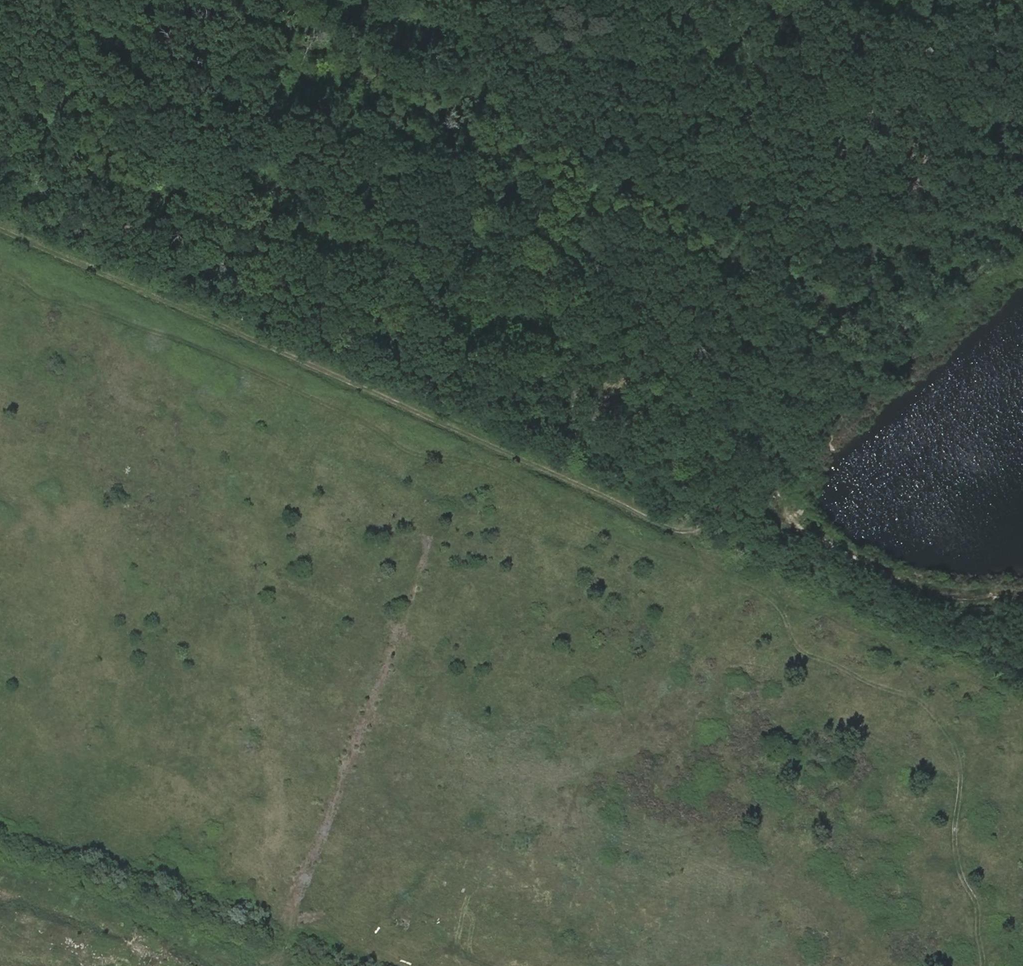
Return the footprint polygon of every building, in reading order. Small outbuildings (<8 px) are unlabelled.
[(435,917),(432,930),(447,933),(449,920),(435,917)]
